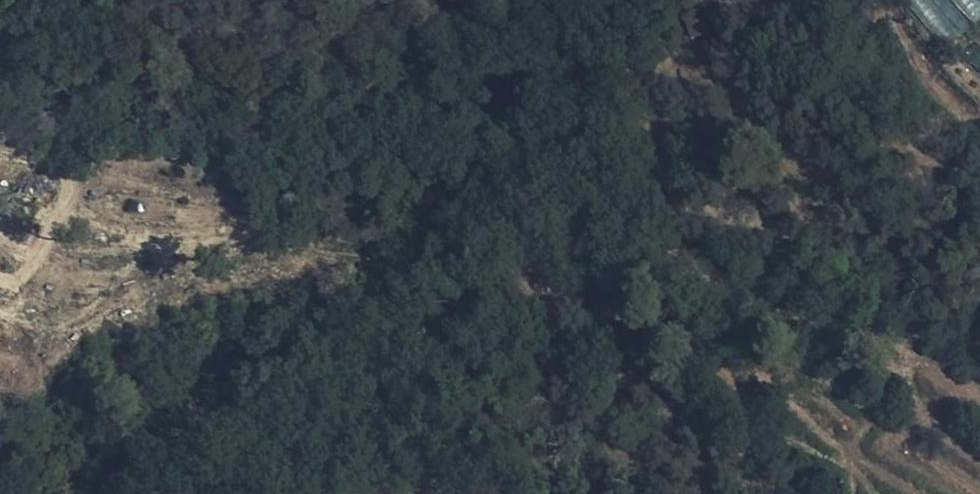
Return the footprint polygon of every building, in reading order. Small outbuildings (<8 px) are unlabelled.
[(688,35),(707,29),(702,12),(682,19),(688,35)] [(709,35),(707,29),(688,35),(690,42),(709,35)] [(598,278),(605,271),(596,258),(587,267),(598,278)]
